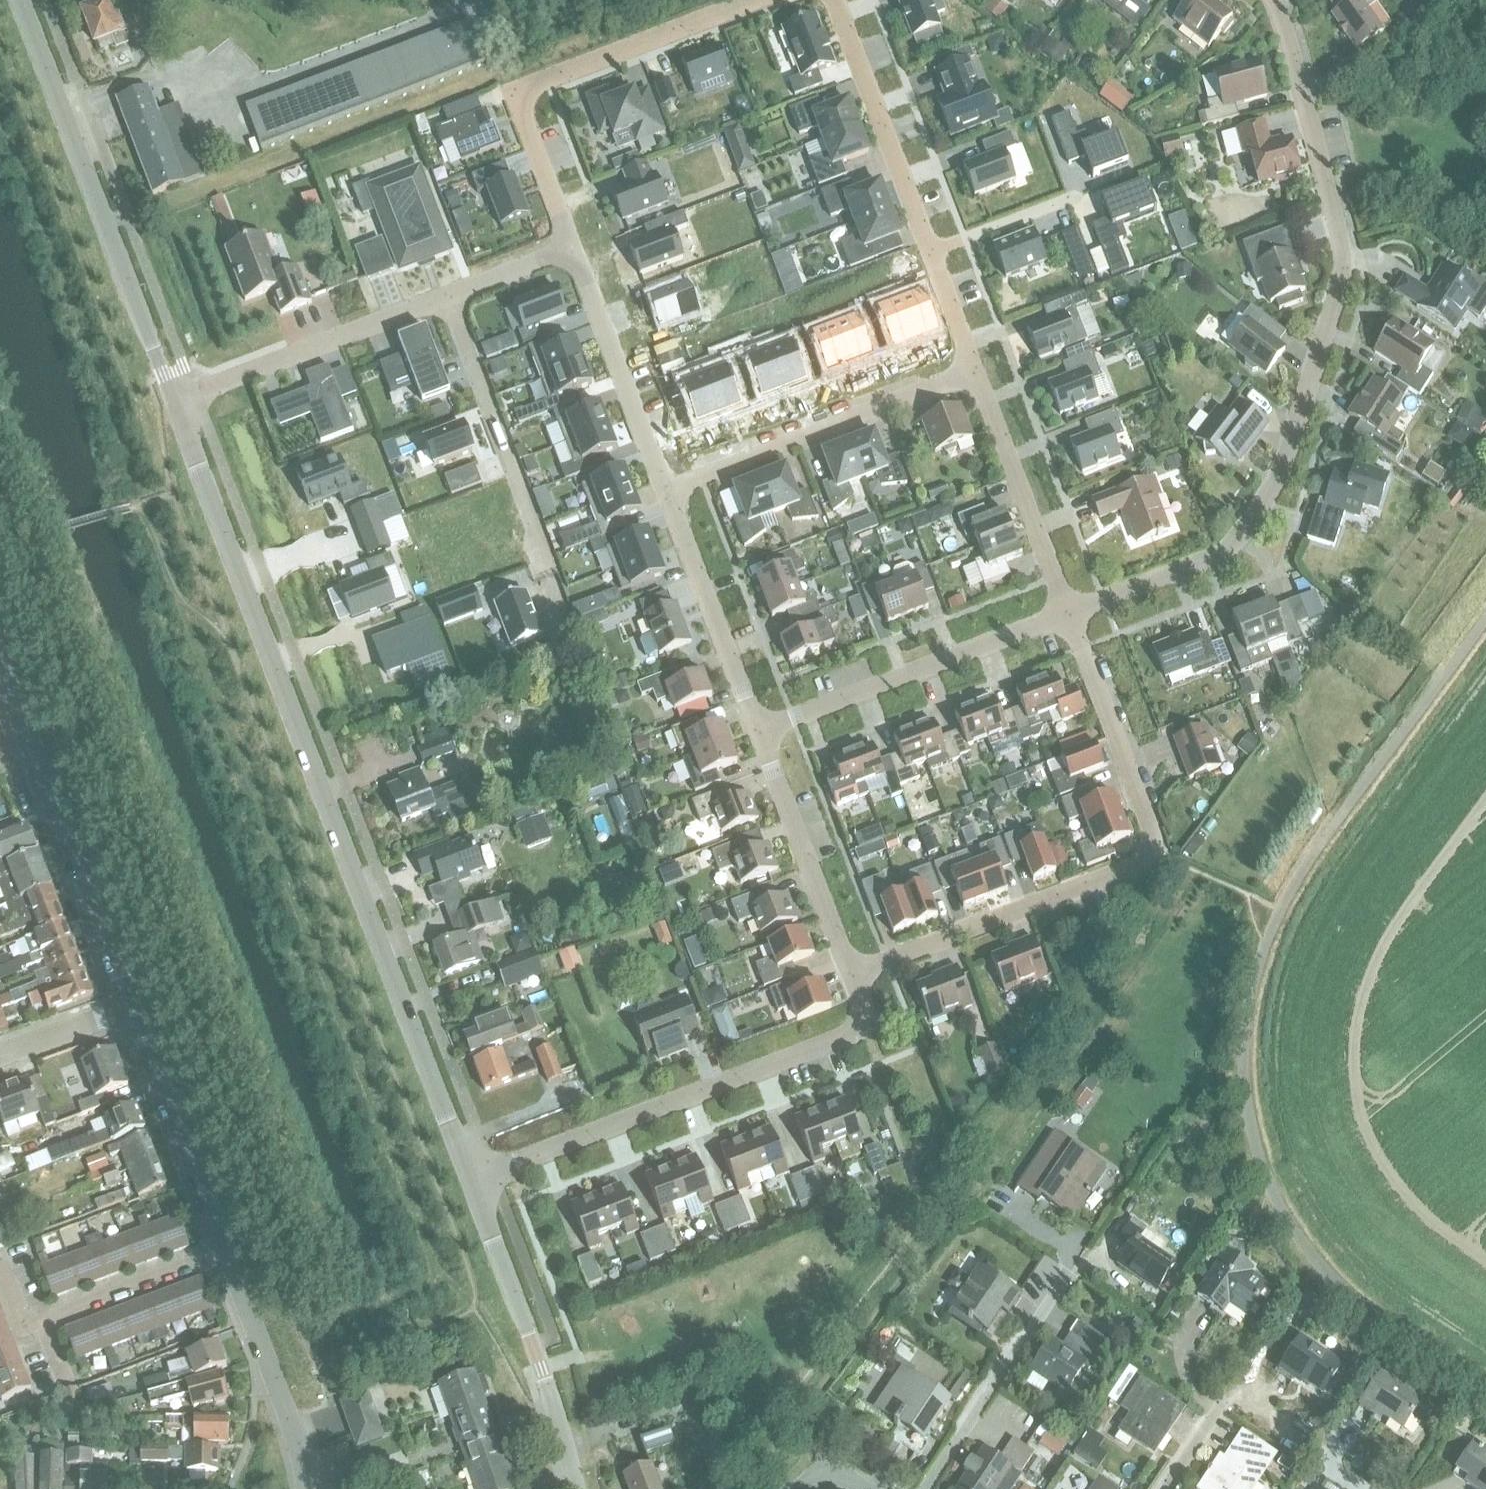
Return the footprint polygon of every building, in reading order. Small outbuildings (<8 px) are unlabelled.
[(903,2),(899,4),(913,38),(940,28),(936,15),(945,12),(940,0),(902,0),(903,2)] [(989,6),(1002,18),(1013,6),(1006,0),(995,0),(989,6)] [(1118,13),(1137,27),(1149,11),(1146,8),(1152,0),(1128,0),(1118,13)] [(1209,48),(1220,33),(1224,35),(1233,22),(1230,20),(1232,17),(1218,6),(1220,3),(1216,0),(1188,0),(1173,20),(1209,48)] [(1356,50),(1383,31),(1368,10),(1376,4),(1373,0),(1331,0),(1329,1),(1337,12),(1332,16),(1340,27),(1338,28),(1344,36),(1346,35),(1356,50)] [(113,37),(117,48),(128,44),(118,20),(113,22),(106,4),(83,13),(96,43),(113,37)] [(816,17),(783,30),(801,77),(789,81),(795,96),(823,85),(818,72),(835,65),(816,17)] [(472,25),(247,111),(261,148),(303,133),(487,63),(472,25)] [(719,47),(682,61),(692,89),(730,75),(719,47)] [(947,99),(938,102),(951,136),(996,119),(983,85),(978,87),(968,61),(937,73),(947,99)] [(1203,113),(1207,126),(1239,118),(1235,105),(1268,97),(1258,61),(1213,73),(1220,99),(1206,103),(1209,112),(1203,113)] [(1115,79),(1104,94),(1126,110),(1137,96),(1115,79)] [(676,105),(668,83),(656,87),(665,109),(676,105)] [(116,100),(153,196),(204,176),(178,107),(159,114),(149,87),(116,100)] [(614,137),(632,130),(636,143),(664,132),(648,90),(636,95),(634,92),(612,100),(608,89),(587,98),(601,134),(612,130),(614,137)] [(818,128),(823,141),(859,127),(849,102),(823,112),(818,100),(790,110),(799,135),(818,128)] [(503,147),(494,123),(491,124),(486,111),(436,130),(442,146),(454,141),(462,162),(503,147)] [(1069,114),(1051,121),(1068,166),(1085,159),(1092,178),(1128,165),(1117,136),(1090,146),(1085,134),(1077,137),(1069,114)] [(1251,153),(1259,184),(1274,180),(1275,184),(1289,180),(1288,176),(1300,173),(1291,141),(1270,147),(1265,124),(1237,131),(1243,155),(1251,153)] [(737,173),(753,167),(738,125),(722,131),(737,173)] [(847,175),(842,163),(868,153),(859,127),(823,141),(828,154),(810,161),(819,186),(847,175)] [(963,167),(975,197),(1016,181),(1005,153),(1016,148),(1010,134),(982,145),(987,158),(963,167)] [(1178,137),(1161,141),(1165,160),(1183,155),(1178,137)] [(629,187),(613,193),(623,221),(666,205),(655,177),(652,178),(646,163),(624,172),(629,187)] [(505,164),(471,177),(478,193),(487,189),(501,227),(529,217),(514,177),(511,179),(505,164)] [(419,170),(370,189),(400,270),(450,251),(419,170)] [(850,210),(855,224),(890,210),(880,185),(854,194),(850,182),(822,193),(831,217),(850,210)] [(1109,220),(1092,226),(1111,276),(1129,269),(1119,241),(1127,238),(1121,224),(1157,211),(1146,183),(1101,200),(1109,220)] [(304,192),(313,216),(328,210),(320,187),(304,192)] [(227,191),(215,195),(230,236),(242,232),(227,191)] [(754,213),(767,208),(761,192),(749,197),(754,213)] [(1186,207),(1171,213),(1184,247),(1199,241),(1186,207)] [(860,237),(841,244),(850,268),(878,258),(873,246),(899,235),(890,210),(855,224),(860,237)] [(639,244),(630,248),(640,276),(684,259),(674,232),(689,227),(684,214),(644,228),(649,240),(639,244)] [(1079,224),(1065,229),(1083,279),(1097,274),(1079,224)] [(1257,283),(1262,282),(1270,303),(1276,301),(1279,311),(1303,302),(1300,293),(1305,291),(1296,267),(1300,266),(1286,228),(1242,244),(1257,283)] [(1034,233),(995,248),(1006,278),(1045,263),(1034,233)] [(271,292),(281,316),(312,304),(298,268),(279,276),(263,235),(225,249),(245,302),(271,292)] [(381,241),(357,250),(368,279),(392,270),(381,241)] [(895,258),(884,262),(887,269),(898,265),(895,258)] [(1454,332),(1481,290),(1463,279),(1463,273),(1453,266),(1448,269),(1443,266),(1433,282),(1435,284),(1429,293),(1405,278),(1396,292),(1418,306),(1417,308),(1454,332)] [(797,289),(791,274),(780,278),(786,294),(797,289)] [(1106,283),(1091,290),(1096,300),(1111,293),(1106,283)] [(687,284),(648,298),(659,326),(697,312),(687,284)] [(555,288),(514,304),(524,331),(518,333),(523,346),(544,338),(540,327),(566,317),(555,288)] [(1131,292),(1116,295),(1119,307),(1134,304),(1131,292)] [(1088,341),(1076,312),(1089,307),(1084,293),(1043,309),(1048,321),(1027,329),(1039,360),(1053,354),(1054,355),(1064,351),(1064,350),(1077,345),(1088,341)] [(898,295),(896,296),(914,343),(936,334),(922,296),(901,304),(898,295)] [(896,296),(876,304),(893,351),(914,343),(896,296)] [(856,321),(834,330),(849,368),(871,359),(859,328),(870,324),(862,302),(850,306),(856,321)] [(1249,323),(1230,347),(1246,359),(1244,362),(1245,366),(1253,372),(1257,372),(1259,369),(1266,374),(1268,372),(1271,371),(1271,368),(1273,364),(1277,364),(1277,360),(1285,350),(1273,340),(1281,330),(1251,307),(1242,318),(1249,323)] [(1402,370),(1395,382),(1408,390),(1419,397),(1433,376),(1420,367),(1434,346),(1395,321),(1374,353),(1402,370)] [(404,355),(380,364),(391,396),(416,387),(423,404),(450,393),(439,365),(445,363),(437,343),(432,345),(426,330),(399,340),(404,355)] [(834,330),(814,338),(828,376),(849,368),(834,330)] [(690,335),(678,339),(681,346),(692,342),(690,335)] [(555,338),(529,348),(541,380),(584,364),(576,343),(559,349),(555,338)] [(767,346),(766,346),(783,393),(806,385),(789,342),(769,350),(767,346)] [(744,348),(732,352),(740,374),(751,370),(763,401),(783,393),(766,346),(746,354),(744,348)] [(721,363),(700,372),(717,419),(741,410),(729,379),(740,374),(732,352),(719,357),(721,363)] [(1050,389),(1060,415),(1075,409),(1075,410),(1085,406),(1098,400),(1091,382),(1102,378),(1092,353),(1062,365),(1069,382),(1050,389)] [(584,364),(541,380),(549,401),(592,385),(584,364)] [(312,388),(271,404),(272,406),(275,405),(282,423),(313,411),(324,440),(320,441),(321,443),(353,431),(329,366),(327,367),(328,369),(314,374),(319,387),(313,389),(312,388)] [(700,372),(680,379),(698,426),(717,419),(700,372)] [(1408,390),(1395,382),(1387,376),(1380,386),(1373,382),(1359,405),(1356,403),(1348,415),(1360,422),(1353,434),(1395,461),(1403,449),(1398,445),(1403,437),(1392,430),(1400,418),(1394,414),(1402,400),(1408,390)] [(515,387),(503,391),(508,409),(521,406),(515,387)] [(1466,401),(1463,406),(1460,405),(1454,415),(1480,431),(1485,421),(1485,419),(1482,416),(1484,413),(1466,401)] [(1196,439),(1204,445),(1205,456),(1216,455),(1224,461),(1229,454),(1239,462),(1267,425),(1239,403),(1228,417),(1218,409),(1196,439)] [(609,428),(601,407),(557,423),(565,444),(609,428)] [(935,453),(944,450),(945,453),(957,449),(955,445),(972,439),(960,407),(947,412),(947,411),(935,415),(935,416),(923,421),(935,453)] [(1072,447),(1082,473),(1097,467),(1097,468),(1107,464),(1121,458),(1114,440),(1124,436),(1115,411),(1085,423),(1091,440),(1072,447)] [(464,426),(424,441),(434,467),(474,452),(464,426)] [(617,449),(609,428),(565,444),(573,465),(617,449)] [(874,435),(849,444),(863,479),(876,474),(881,487),(907,484),(896,456),(884,460),(874,435)] [(401,459),(394,443),(394,441),(382,445),(390,463),(395,461),(401,459)] [(863,479),(849,444),(824,454),(834,480),(822,484),(833,513),(834,513),(854,497),(849,485),(863,479)] [(1429,457),(1420,471),(1440,484),(1449,470),(1429,457)] [(352,488),(340,458),(296,475),(309,507),(340,495),(344,506),(369,497),(364,484),(352,488)] [(482,485),(475,466),(445,478),(452,496),(482,485)] [(1307,539),(1334,547),(1345,513),(1359,517),(1363,505),(1378,509),(1388,476),(1355,466),(1351,478),(1335,473),(1325,505),(1318,503),(1307,539)] [(785,469),(760,479),(774,514),(787,509),(792,522),(818,519),(807,490),(796,495),(785,469)] [(582,487),(590,508),(633,492),(625,471),(582,487)] [(1093,501),(1100,518),(1124,509),(1137,543),(1168,531),(1155,497),(1160,496),(1153,478),(1093,501)] [(1460,505),(1471,493),(1455,478),(1444,491),(1460,505)] [(774,514),(760,479),(735,489),(745,515),(733,519),(745,547),(765,532),(760,519),(774,514)] [(537,488),(545,518),(561,514),(553,483),(537,488)] [(641,513),(633,492),(590,508),(602,540),(628,530),(624,519),(641,513)] [(394,495),(351,512),(360,534),(383,525),(402,518),(394,495)] [(931,507),(931,520),(955,519),(954,506),(931,507)] [(975,535),(979,547),(1012,535),(1010,528),(1011,527),(1005,512),(988,518),(984,507),(958,517),(966,539),(975,535)] [(876,512),(851,518),(855,534),(879,529),(876,512)] [(564,515),(549,521),(559,547),(573,541),(564,515)] [(383,525),(360,534),(368,556),(391,547),(383,525)] [(650,535),(606,551),(614,572),(658,556),(650,535)] [(1012,535),(979,547),(970,551),(984,586),(1010,576),(1005,563),(1022,556),(1016,541),(1015,541),(1012,535)] [(757,578),(764,598),(797,585),(793,574),(805,570),(802,561),(798,563),(793,551),(767,561),(771,572),(757,578)] [(395,603),(384,573),(396,568),(391,555),(366,564),(371,576),(340,588),(352,619),(395,603)] [(666,577),(658,556),(614,572),(622,593),(666,577)] [(892,576),(896,584),(908,617),(928,609),(923,594),(934,590),(924,564),(913,568),(907,565),(895,569),(892,576)] [(908,617),(896,584),(884,588),(881,580),(861,588),(871,614),(882,610),(888,625),(908,617)] [(801,596),(801,595),(797,585),(764,598),(772,618),(787,613),(791,624),(831,608),(829,603),(819,607),(813,592),(801,596)] [(474,589),(436,603),(445,626),(482,611),(474,589)] [(526,592),(495,604),(512,648),(542,637),(526,592)] [(1252,610),(1270,658),(1271,657),(1291,650),(1289,645),(1303,640),(1297,625),(1323,615),(1314,592),(1275,608),(1272,602),(1252,610)] [(650,659),(691,643),(676,604),(672,605),(667,593),(639,603),(651,635),(642,638),(641,643),(646,657),(650,659)] [(863,593),(851,597),(859,619),(871,615),(863,593)] [(967,593),(951,597),(954,609),(970,605),(967,593)] [(831,608),(791,624),(795,635),(781,640),(789,663),(834,645),(828,629),(838,625),(831,608)] [(1349,620),(1335,608),(1328,616),(1343,628),(1349,620)] [(1271,657),(1270,658),(1252,610),(1232,617),(1239,635),(1228,639),(1241,673),(1272,660),(1271,657)] [(428,623),(375,643),(387,675),(431,658),(433,664),(423,668),(428,683),(448,675),(428,623)] [(1154,648),(1166,678),(1191,669),(1194,678),(1220,668),(1207,634),(1195,638),(1193,632),(1154,648)] [(1299,691),(1286,655),(1273,660),(1286,696),(1299,691)] [(637,685),(641,697),(653,693),(657,704),(670,699),(675,712),(712,697),(703,673),(679,682),(674,671),(637,685)] [(1056,677),(1036,684),(1050,722),(1052,726),(1084,714),(1074,688),(1062,692),(1056,677)] [(1235,677),(1221,682),(1226,696),(1228,696),(1239,691),(1240,690),(1235,677)] [(1250,678),(1239,682),(1244,698),(1255,694),(1250,678)] [(1022,707),(1011,712),(1021,736),(1023,742),(1034,738),(1034,739),(1039,737),(1043,729),(1042,726),(1050,722),(1036,684),(1016,692),(1022,707)] [(995,700),(975,707),(987,739),(998,735),(1001,744),(1021,736),(1011,712),(1001,716),(995,700)] [(961,731),(950,735),(959,757),(970,753),(968,747),(987,739),(975,707),(955,715),(961,731)] [(690,747),(694,757),(729,744),(722,723),(701,731),(697,720),(671,730),(679,751),(690,747)] [(934,723),(914,730),(926,763),(937,759),(940,767),(960,759),(959,757),(950,735),(940,739),(934,723)] [(1189,780),(1195,777),(1196,780),(1207,776),(1206,773),(1221,768),(1205,726),(1174,738),(1189,780)] [(414,742),(417,750),(423,764),(457,752),(448,729),(414,742)] [(900,754),(889,758),(898,780),(898,781),(900,786),(920,779),(915,767),(926,763),(914,730),(894,738),(900,754)] [(1254,749),(1262,740),(1250,731),(1243,740),(1254,749)] [(729,744),(694,757),(697,767),(686,771),(695,793),(721,783),(716,772),(737,764),(729,744)] [(873,746),(853,754),(864,784),(883,777),(891,798),(903,794),(900,786),(898,781),(898,780),(889,758),(879,762),(873,746)] [(1103,767),(1107,765),(1101,752),(1098,753),(1095,746),(1047,764),(1060,798),(1084,789),(1079,777),(1103,768),(1103,767)] [(839,777),(828,781),(837,806),(868,794),(864,784),(853,754),(833,761),(839,777)] [(388,795),(393,809),(397,810),(402,822),(433,811),(436,818),(449,813),(453,822),(484,811),(487,803),(480,785),(472,782),(459,787),(458,784),(428,795),(418,771),(403,777),(406,783),(389,789),(390,791),(388,795)] [(604,782),(603,781),(581,790),(586,802),(618,790),(613,778),(604,782)] [(692,802),(700,823),(711,818),(717,821),(722,834),(759,820),(749,794),(723,804),(718,792),(692,802)] [(1084,817),(1088,829),(1122,816),(1118,807),(1122,806),(1118,795),(1114,796),(1113,794),(1089,804),(1085,792),(1061,802),(1069,823),(1084,817)] [(608,800),(617,825),(626,822),(624,817),(630,814),(623,795),(608,800)] [(543,815),(516,825),(526,850),(552,839),(543,815)] [(1122,816),(1088,829),(1093,841),(1078,846),(1086,868),(1110,858),(1106,847),(1130,838),(1129,836),(1133,835),(1129,824),(1125,825),(1122,816)] [(932,821),(921,826),(932,850),(943,845),(932,821)] [(883,822),(854,830),(862,856),(891,848),(883,822)] [(37,850),(36,848),(39,847),(34,832),(31,833),(30,830),(0,841),(0,864),(37,850)] [(1004,838),(1013,862),(1024,858),(1033,882),(1056,873),(1043,839),(1031,844),(1025,830),(1004,838)] [(984,862),(972,866),(985,900),(1007,892),(998,868),(1009,863),(1000,839),(979,848),(984,862)] [(468,875),(482,870),(471,840),(441,852),(439,847),(416,856),(424,877),(438,872),(443,885),(455,880),(456,884),(470,879),(468,875)] [(711,853),(719,873),(731,869),(736,871),(741,884),(778,870),(768,844),(742,854),(737,843),(711,853)] [(985,900),(972,866),(967,852),(934,865),(943,889),(954,884),(963,908),(985,900)] [(46,870),(39,853),(0,868),(0,888),(46,870)] [(681,859),(661,867),(667,882),(687,874),(681,859)] [(914,888),(903,893),(915,927),(937,918),(928,894),(939,890),(930,866),(909,874),(914,888)] [(0,888),(0,891),(6,905),(12,903),(27,897),(53,888),(46,870),(0,888)] [(915,927),(903,893),(891,897),(883,876),(861,884),(873,915),(884,911),(894,935),(915,927)] [(12,903),(6,905),(12,923),(22,919),(27,917),(59,905),(53,888),(27,897),(12,903)] [(731,903),(739,924),(750,919),(756,922),(761,935),(797,921),(787,895),(761,905),(757,893),(731,903)] [(458,916),(465,935),(435,946),(445,976),(483,962),(472,934),(502,923),(494,903),(458,916)] [(0,928),(0,939),(36,925),(40,934),(67,924),(59,905),(27,917),(22,919),(12,923),(0,928)] [(673,944),(665,923),(653,928),(661,948),(673,944)] [(36,936),(25,940),(32,957),(43,953),(73,941),(67,924),(40,934),(36,936)] [(685,937),(698,969),(713,963),(700,931),(685,937)] [(756,966),(764,988),(792,978),(787,966),(811,957),(810,954),(814,953),(809,942),(806,943),(802,932),(768,945),(773,959),(756,966)] [(998,976),(1005,994),(1047,978),(1032,938),(1007,948),(1008,952),(991,958),(992,961),(989,963),(994,977),(998,976)] [(32,957),(20,962),(23,970),(33,966),(46,961),(49,970),(80,958),(73,941),(43,953),(32,957)] [(584,968),(580,948),(565,951),(569,970),(584,968)] [(542,972),(535,953),(497,967),(504,986),(542,972)] [(0,958),(0,970),(11,965),(8,955),(0,958)] [(38,983),(10,994),(14,1003),(28,997),(28,998),(56,988),(87,975),(80,958),(49,970),(43,973),(35,976),(38,983)] [(923,1005),(929,1023),(972,1007),(957,967),(931,977),(933,981),(916,987),(917,990),(913,991),(919,1006),(923,1005)] [(56,988),(28,998),(32,1008),(47,1003),(50,1012),(94,995),(87,975),(56,988)] [(792,1007),(797,1021),(831,1008),(821,984),(798,993),(793,982),(769,991),(778,1013),(792,1007)] [(662,1008),(661,1005),(656,1001),(649,1000),(643,1002),(639,1007),(638,1013),(639,1016),(634,1018),(647,1052),(655,1048),(659,1060),(686,1050),(682,1038),(698,1032),(685,999),(662,1008)] [(715,1007),(727,1041),(745,1035),(732,1001),(715,1007)] [(477,1032),(465,1037),(471,1055),(543,1029),(536,1008),(522,1014),(526,1025),(513,1030),(505,1009),(473,1021),(477,1032)] [(0,1010),(0,1031),(8,1028),(2,1009),(0,1010)] [(995,1044),(979,1050),(989,1077),(1006,1070),(995,1044)] [(551,1046),(537,1052),(549,1083),(563,1078),(551,1046)] [(108,1094),(129,1086),(115,1050),(83,1062),(97,1098),(80,1105),(84,1115),(112,1104),(108,1094)] [(474,1062),(485,1092),(538,1072),(534,1063),(513,1070),(510,1062),(506,1064),(501,1052),(474,1062)] [(566,1067),(571,1081),(586,1075),(581,1061),(566,1067)] [(1090,1108),(1101,1080),(1086,1074),(1075,1102),(1090,1108)] [(47,1128),(58,1124),(48,1098),(37,1102),(30,1081),(0,1092),(0,1112),(6,1127),(42,1114),(47,1128)] [(845,1099),(820,1109),(834,1146),(841,1164),(860,1157),(859,1147),(863,1145),(845,1099)] [(94,1135),(72,1143),(77,1156),(146,1130),(137,1107),(106,1119),(90,1124),(94,1135)] [(834,1146),(820,1109),(795,1118),(813,1165),(825,1160),(822,1151),(834,1146)] [(771,1128),(745,1138),(760,1174),(773,1169),(776,1179),(788,1174),(771,1128)] [(121,1150),(129,1171),(157,1160),(147,1134),(110,1149),(111,1153),(121,1150)] [(1020,1185),(1071,1220),(1102,1175),(1088,1165),(1091,1161),(1054,1135),(1020,1185)] [(760,1174),(745,1138),(720,1147),(738,1193),(750,1188),(747,1179),(760,1174)] [(17,1155),(34,1150),(31,1140),(14,1146),(17,1155)] [(877,1145),(864,1150),(874,1176),(878,1174),(881,1181),(890,1178),(896,1192),(910,1187),(902,1166),(887,1171),(877,1145)] [(696,1156),(671,1166),(685,1203),(698,1198),(701,1207),(714,1203),(696,1156)] [(157,1160),(129,1171),(139,1197),(167,1186),(157,1160)] [(103,1179),(104,1181),(118,1176),(114,1165),(88,1175),(91,1184),(103,1179)] [(685,1203),(671,1166),(646,1176),(663,1222),(676,1217),(672,1208),(685,1203)] [(815,1169),(802,1174),(813,1200),(826,1195),(815,1169)] [(813,1200),(802,1174),(789,1179),(800,1205),(813,1200)] [(118,1176),(104,1181),(107,1189),(121,1184),(118,1176)] [(621,1185),(596,1195),(610,1232),(623,1227),(627,1236),(639,1231),(621,1185)] [(95,1201),(99,1211),(127,1201),(123,1191),(95,1201)] [(610,1232),(596,1195),(571,1205),(589,1251),(601,1246),(597,1237),(610,1232)] [(741,1197),(728,1202),(738,1228),(751,1223),(741,1197)] [(738,1228),(728,1202),(715,1207),(725,1233),(738,1228)] [(151,1227),(163,1258),(191,1247),(179,1217),(177,1217),(173,1206),(165,1209),(169,1220),(151,1227)] [(142,1231),(124,1238),(136,1268),(163,1258),(151,1227),(147,1216),(138,1220),(142,1231)] [(1119,1266),(1157,1291),(1175,1265),(1138,1240),(1144,1230),(1133,1222),(1119,1242),(1130,1250),(1119,1266)] [(674,1225),(678,1246),(695,1244),(692,1223),(674,1225)] [(666,1226),(653,1231),(663,1257),(676,1252),(666,1226)] [(663,1257),(653,1231),(640,1236),(650,1262),(663,1257)] [(50,1236),(51,1250),(66,1248),(65,1234),(50,1236)] [(100,1234),(92,1237),(108,1279),(136,1268),(124,1238),(104,1245),(100,1234)] [(88,1251),(69,1259),(81,1289),(108,1279),(92,1237),(84,1240),(88,1251)] [(1229,1306),(1247,1318),(1268,1286),(1250,1274),(1252,1270),(1226,1253),(1197,1297),(1223,1315),(1229,1306)] [(81,1289),(69,1259),(51,1266),(46,1254),(38,1258),(54,1300),(81,1289)] [(578,1260),(589,1286),(602,1281),(592,1255),(578,1260)] [(38,1285),(32,1256),(19,1259),(26,1288),(38,1285)] [(1008,1315),(1021,1296),(981,1269),(953,1310),(986,1332),(1001,1310),(1008,1315)] [(203,1278),(175,1289),(187,1319),(186,1320),(189,1328),(204,1323),(201,1314),(205,1312),(208,1322),(216,1319),(212,1309),(215,1309),(203,1278)] [(186,1320),(187,1319),(175,1289),(148,1299),(163,1339),(169,1337),(166,1327),(186,1320)] [(148,1299),(121,1310),(133,1340),(151,1333),(155,1342),(163,1339),(148,1299)] [(9,1330),(1,1309),(0,1309),(0,1333),(9,1330)] [(121,1310),(94,1320),(105,1351),(108,1360),(115,1357),(112,1348),(133,1340),(121,1310)] [(105,1351),(94,1320),(66,1331),(82,1370),(89,1368),(85,1358),(105,1351)] [(1078,1323),(1070,1335),(1077,1340),(1077,1339),(1100,1354),(1108,1342),(1078,1323)] [(17,1350),(9,1330),(0,1333),(0,1357),(17,1350)] [(1296,1378),(1321,1395),(1342,1365),(1302,1338),(1279,1371),(1294,1381),(1296,1378)] [(1089,1371),(1100,1354),(1077,1339),(1077,1340),(1068,1353),(1051,1341),(1031,1371),(1066,1394),(1084,1367),(1089,1371)] [(163,1390),(212,1377),(211,1372),(228,1365),(219,1343),(188,1355),(194,1371),(167,1377),(167,1374),(145,1381),(149,1394),(163,1390)] [(24,1371),(17,1350),(0,1357),(0,1380),(24,1371)] [(0,1380),(0,1393),(4,1403),(33,1392),(24,1371),(0,1380)] [(441,1385),(464,1451),(485,1444),(483,1438),(489,1436),(490,1438),(495,1436),(481,1396),(491,1392),(486,1376),(476,1379),(473,1373),(441,1385)] [(878,1410),(923,1440),(948,1403),(903,1373),(878,1410)] [(230,1399),(223,1374),(212,1377),(163,1390),(149,1394),(152,1407),(191,1396),(195,1408),(230,1399)] [(1376,1412),(1402,1430),(1422,1401),(1382,1374),(1359,1407),(1374,1416),(1376,1412)] [(1128,1448),(1134,1440),(1136,1437),(1156,1451),(1166,1435),(1164,1434),(1181,1408),(1142,1381),(1123,1409),(1132,1415),(1115,1439),(1128,1448)] [(63,1394),(70,1416),(86,1412),(79,1389),(63,1394)] [(373,1409),(347,1418),(351,1432),(378,1422),(373,1409)] [(167,1429),(189,1429),(196,1429),(196,1444),(229,1445),(230,1418),(167,1418),(167,1429)] [(1060,1452),(1071,1439),(1057,1426),(1045,1438),(1060,1452)] [(668,1429),(641,1439),(647,1455),(674,1444),(668,1429)] [(1202,1485),(1199,1488),(1255,1488),(1277,1456),(1243,1434),(1226,1461),(1220,1457),(1202,1485)] [(464,1451),(477,1488),(514,1488),(513,1486),(522,1483),(516,1466),(507,1470),(495,1436),(490,1438),(489,1436),(483,1438),(485,1444),(464,1451)] [(1022,1476),(1020,1475),(1034,1454),(1013,1440),(1000,1460),(984,1450),(976,1463),(973,1460),(965,1472),(968,1475),(959,1488),(1013,1488),(1022,1476)] [(1475,1488),(1485,1488),(1485,1451),(1475,1443),(1454,1475),(1475,1488)] [(37,1458),(16,1459),(18,1488),(64,1488),(65,1448),(37,1447),(37,1458)] [(188,1471),(190,1471),(190,1478),(193,1481),(196,1482),(200,1482),(203,1481),(206,1479),(206,1472),(220,1472),(221,1450),(142,1448),(142,1461),(188,1462),(188,1471)] [(82,1452),(67,1451),(66,1466),(81,1467),(81,1481),(65,1481),(65,1488),(108,1488),(108,1466),(95,1466),(95,1465),(92,1465),(92,1452),(82,1452)] [(73,1467),(65,1466),(65,1479),(72,1479),(73,1467)] [(624,1476),(629,1488),(660,1488),(651,1466),(624,1476)] [(164,1470),(143,1470),(143,1488),(164,1488),(164,1470)] [(1022,1488),(1040,1488),(1029,1480),(1022,1488)]
